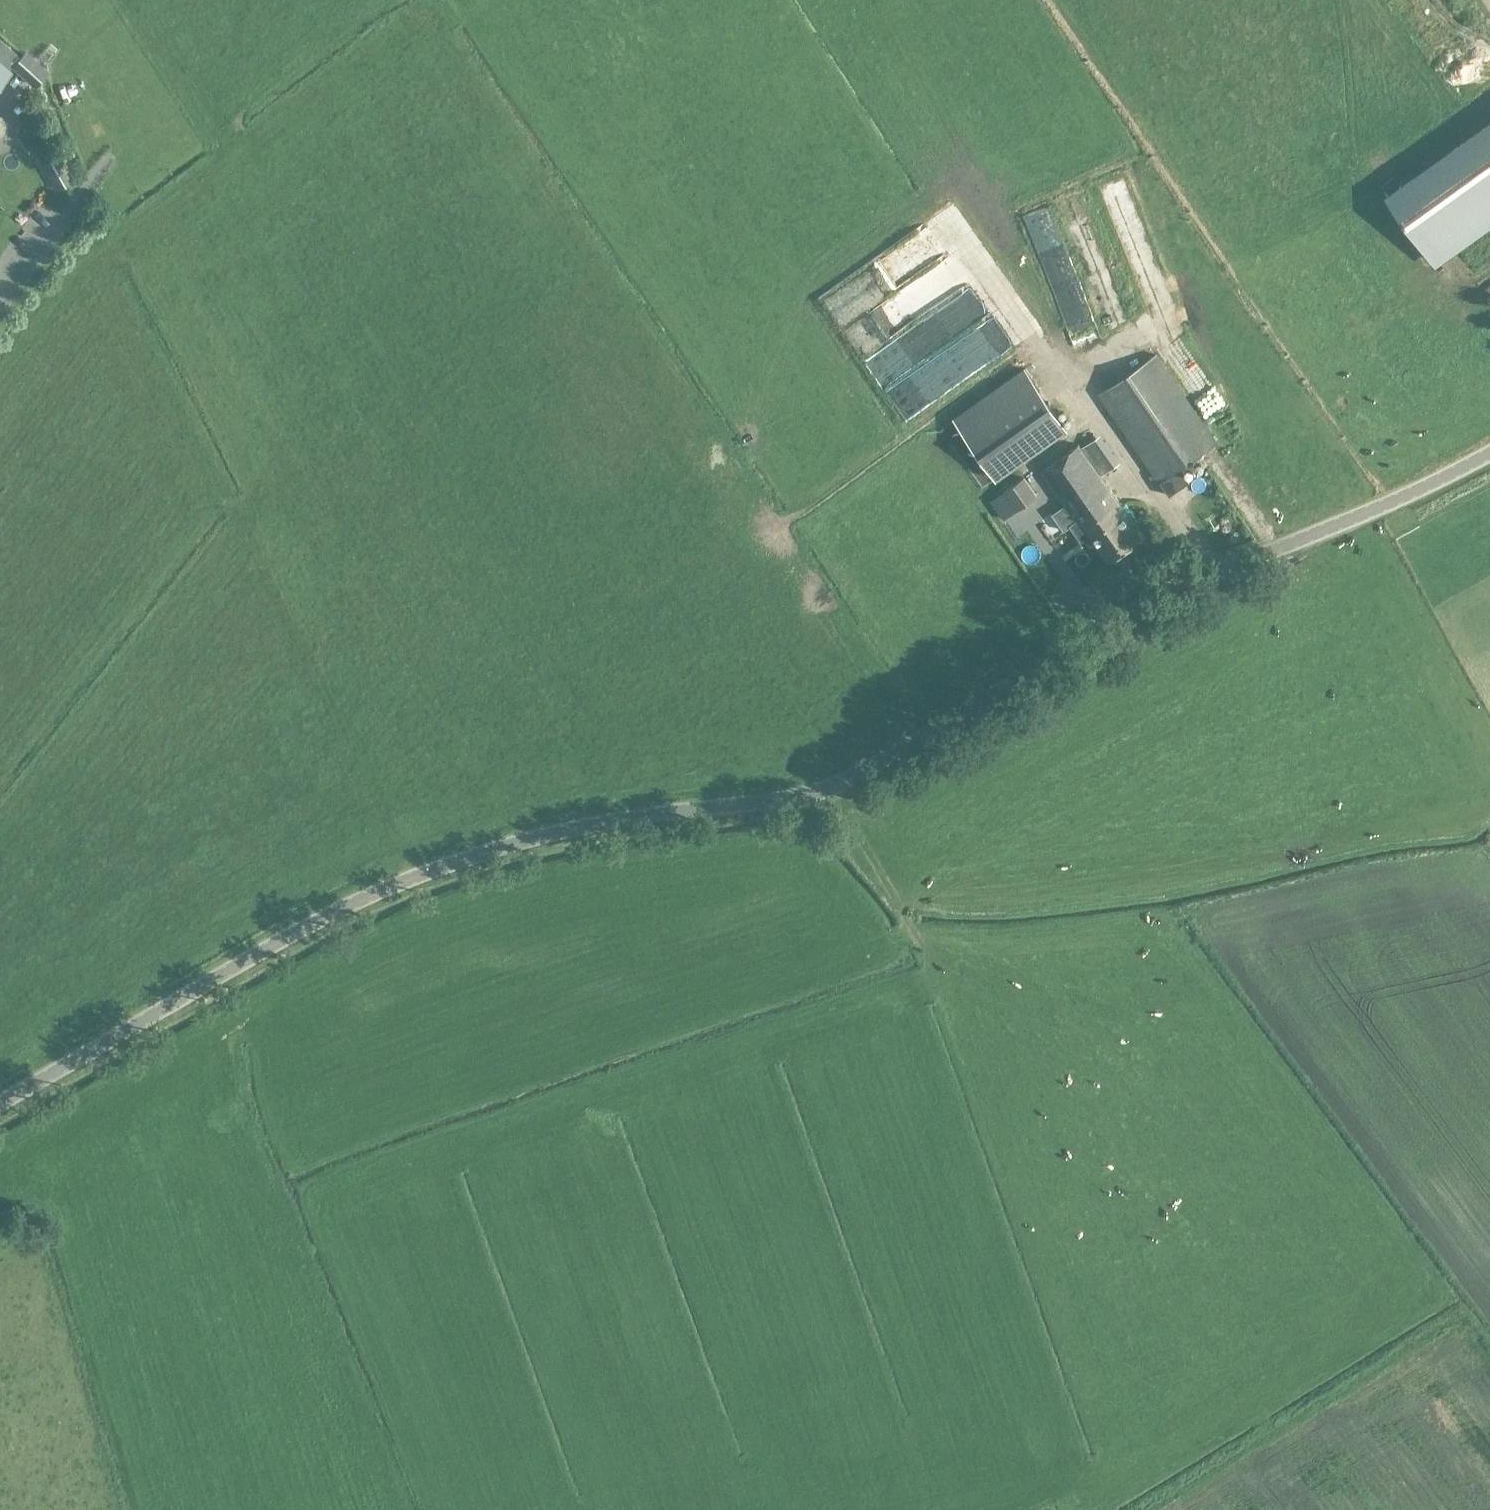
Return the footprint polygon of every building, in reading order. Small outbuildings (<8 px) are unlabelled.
[(12,71),(0,61),(0,85),(12,71)] [(22,70),(26,66),(19,61),(16,65),(22,70)] [(39,72),(32,66),(28,66),(23,72),(34,81),(39,75),(39,72)] [(1387,197),(1431,259),(1489,217),(1489,124),(1387,197)] [(43,164),(58,189),(75,179),(60,154),(43,164)] [(1040,267),(1067,338),(1096,327),(1069,256),(1040,267)] [(1170,359),(1194,393),(1209,383),(1185,349),(1170,359)] [(1156,354),(1100,393),(1161,482),(1217,443),(1156,354)] [(997,478),(1069,428),(1028,369),(955,419),(997,478)] [(1109,561),(1125,550),(1141,539),(1118,506),(1121,505),(1079,445),(1042,471),(1067,507),(1077,521),(1072,525),(1084,543),(1092,537),(1109,561)] [(1018,510),(1037,496),(1025,478),(1005,492),(1018,510)]
